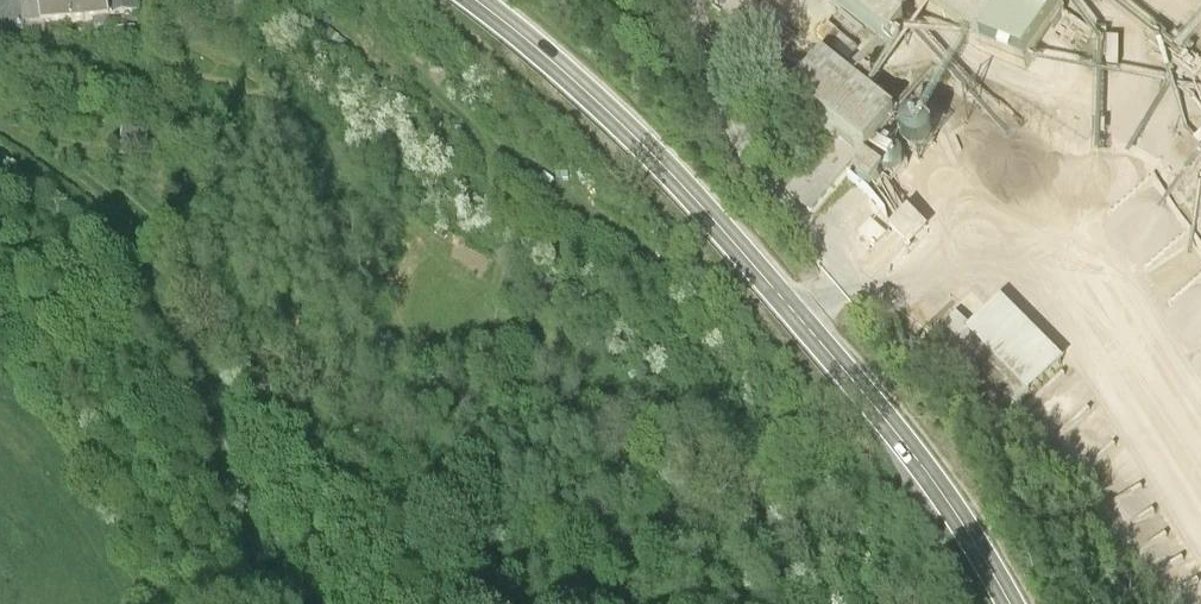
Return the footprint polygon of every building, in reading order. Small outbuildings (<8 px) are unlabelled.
[(0,0),(0,24),(12,35),(21,35),(21,27),(42,26),(40,0),(1,0),(0,0)] [(42,26),(110,22),(108,0),(40,0),(42,26)] [(110,22),(140,16),(138,0),(108,0),(110,22)] [(188,9),(212,4),(211,0),(187,0),(188,9)] [(824,16),(894,70),(908,51),(842,0),(836,0),(824,16)] [(1023,86),(1065,22),(1032,0),(894,0),(1023,86)] [(727,44),(744,58),(762,35),(745,21),(727,44)] [(770,32),(746,63),(768,79),(770,76),(783,85),(800,63),(787,53),(791,48),(770,32)] [(137,46),(135,33),(114,36),(116,49),(137,46)] [(782,115),(797,127),(829,85),(814,74),(782,115)] [(829,85),(797,127),(833,154),(860,175),(866,180),(868,181),(900,140),(829,85)] [(1200,134),(1189,143),(1200,156),(1200,135),(1200,134)] [(833,154),(789,210),(817,231),(860,175),(833,154)] [(866,180),(853,196),(870,208),(882,192),(868,181),(866,180)] [(910,223),(892,244),(911,261),(929,240),(910,223)] [(873,231),(861,245),(875,258),(888,243),(873,231)] [(1063,372),(1002,310),(972,339),(958,325),(944,339),(958,354),(941,370),(1002,432),(1063,372)] [(1161,592),(1192,575),(1163,520),(1156,524),(1137,489),(1101,508),(1107,518),(1114,514),(1134,550),(1137,549),(1161,592)]
